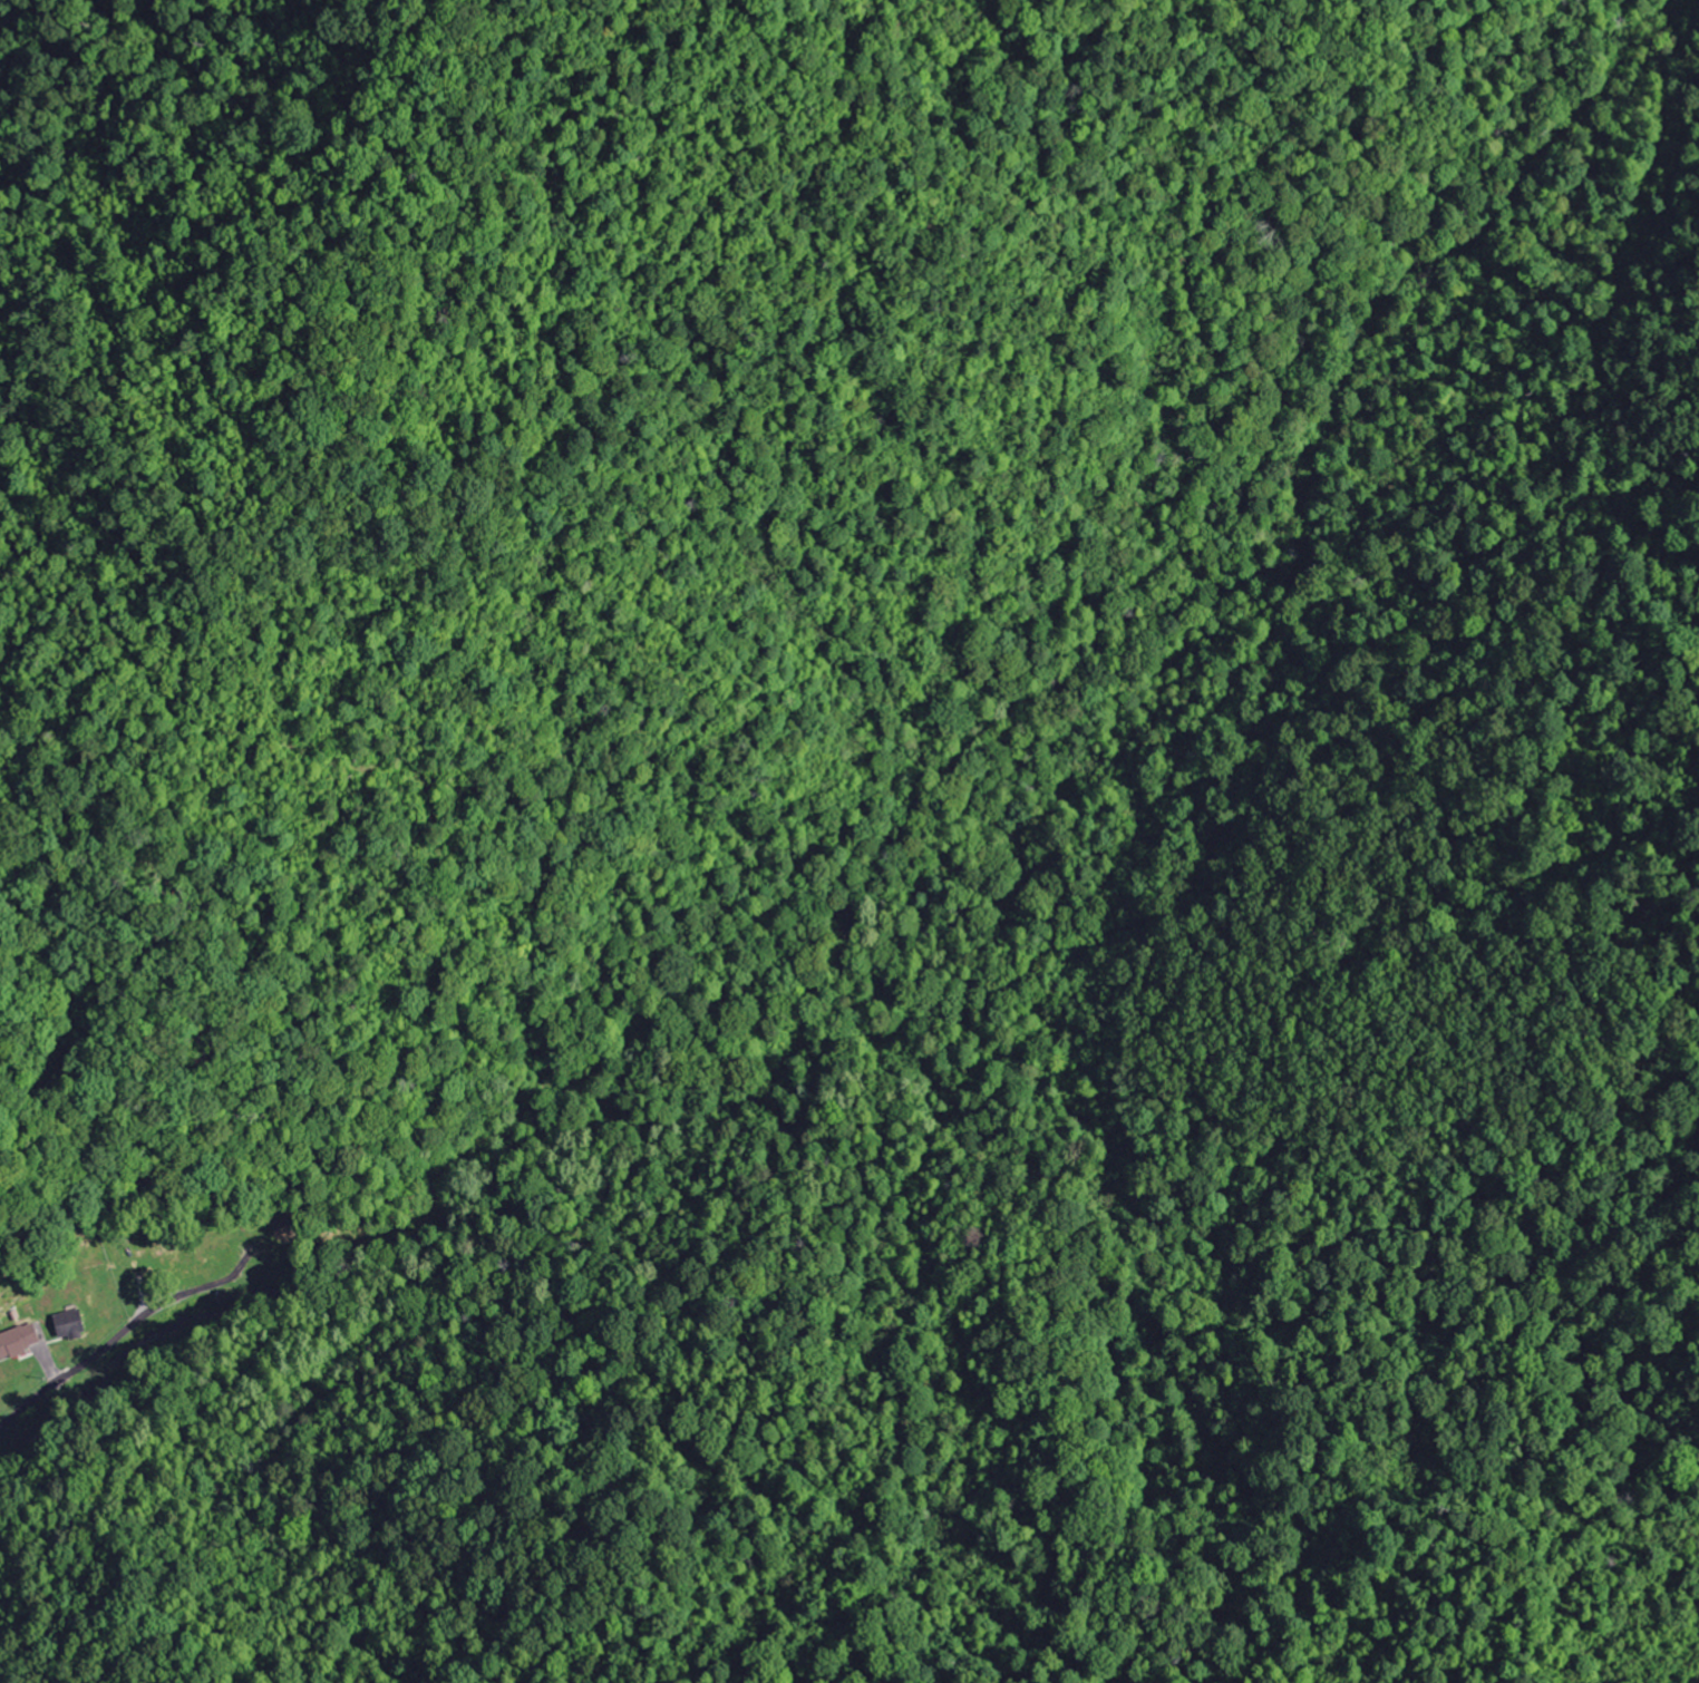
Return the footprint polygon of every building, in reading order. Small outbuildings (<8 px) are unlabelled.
[(64,1339),(72,1336),(73,1341),(91,1335),(82,1309),(57,1317),(64,1339)] [(44,1344),(35,1322),(0,1337),(0,1362),(44,1344)]
